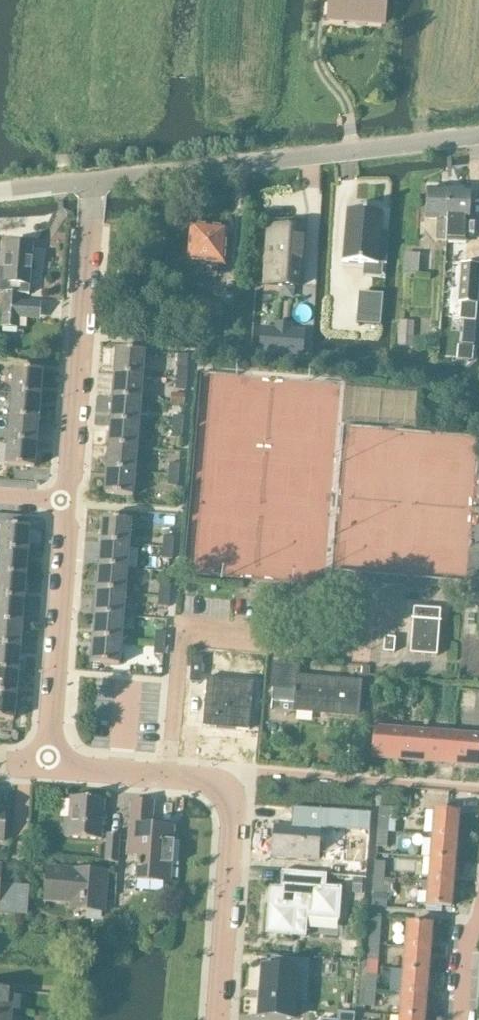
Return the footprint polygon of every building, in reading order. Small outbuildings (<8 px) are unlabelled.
[(328,20),(384,25),(386,0),(329,0),(328,20)] [(437,221),(437,242),(446,243),(448,192),(428,191),(427,221),(437,221)] [(448,192),(446,243),(465,243),(466,222),(467,222),(468,193),(448,192)] [(347,209),(343,262),(379,265),(379,264),(386,264),(389,233),(381,232),(383,212),(347,209)] [(268,245),(266,285),(299,287),(304,228),(281,227),(270,226),(268,245)] [(193,228),(191,261),(200,262),(199,276),(217,277),(218,263),(224,263),(227,230),(193,228)] [(4,293),(22,294),(29,295),(33,246),(6,244),(6,246),(5,269),(4,269),(0,269),(0,292),(4,293)] [(405,253),(403,272),(418,273),(419,254),(405,253)] [(458,303),(461,303),(460,311),(460,319),(476,321),(477,312),(478,290),(478,264),(461,263),(458,303)] [(20,319),(21,301),(22,294),(4,293),(2,327),(19,328),(20,319)] [(272,321),(270,351),(302,354),(304,323),(272,321)] [(400,321),(399,346),(413,347),(414,321),(400,321)] [(255,334),(254,353),(267,354),(268,335),(255,334)] [(115,349),(113,374),(142,376),(144,352),(115,349)] [(178,354),(176,379),(187,380),(189,355),(178,354)] [(13,370),(11,395),(38,397),(40,372),(13,370)] [(113,374),(111,398),(137,400),(140,400),(142,376),(113,374)] [(176,390),(183,391),(186,391),(187,380),(176,379),(176,390)] [(11,395),(9,419),(37,420),(38,397),(11,395)] [(111,398),(109,422),(138,424),(140,400),(137,400),(111,398)] [(173,416),(173,427),(183,427),(184,416),(173,416)] [(9,419),(7,442),(35,444),(37,420),(9,419)] [(109,422),(107,445),(134,447),(136,447),(138,424),(109,422)] [(172,438),(180,438),(182,439),(183,427),(173,427),(172,438)] [(5,466),(33,468),(35,444),(7,442),(5,466)] [(107,445),(106,469),(135,471),(136,447),(134,447),(107,445)] [(170,463),(169,475),(179,475),(180,464),(170,463)] [(104,493),(133,496),(135,471),(106,469),(104,493)] [(168,486),(176,486),(178,486),(179,475),(169,475),(168,486)] [(102,517),(100,543),(129,546),(131,520),(102,517)] [(0,531),(0,550),(26,552),(28,528),(0,526),(0,531)] [(164,536),(163,547),(173,548),(174,537),(164,536)] [(100,543),(98,568),(127,570),(129,546),(100,543)] [(162,559),(170,559),(172,560),(173,548),(163,547),(162,559)] [(24,577),(26,552),(0,550),(0,575),(24,577)] [(98,568),(96,591),(125,593),(127,570),(98,568)] [(22,600),(24,577),(0,575),(0,599),(22,600)] [(160,579),(159,593),(170,594),(171,580),(169,580),(160,579)] [(96,591),(94,615),(119,617),(123,617),(125,593),(96,591)] [(158,606),(166,607),(168,607),(170,594),(159,593),(158,606)] [(20,623),(22,600),(0,599),(0,622),(20,623)] [(440,611),(414,608),(410,653),(437,656),(440,611)] [(94,615),(92,639),(121,641),(123,617),(119,617),(94,615)] [(19,647),(20,623),(0,622),(0,646),(19,647)] [(156,631),(155,644),(165,645),(167,624),(149,622),(148,631),(156,631)] [(395,637),(384,636),(383,651),(393,652),(395,637)] [(91,662),(119,665),(121,641),(92,639),(91,662)] [(154,654),(163,655),(164,655),(165,645),(155,644),(154,654)] [(9,672),(17,672),(19,647),(0,646),(0,671),(9,672)] [(272,663),(270,688),(273,688),(272,700),(294,702),(293,711),(357,717),(360,682),(297,677),(298,665),(272,663)] [(12,695),(15,696),(17,672),(9,672),(0,671),(0,695),(12,695)] [(251,681),(207,677),(203,727),(248,731),(250,710),(249,710),(251,681)] [(460,691),(459,711),(475,712),(477,693),(460,691)] [(404,694),(403,706),(411,707),(417,701),(417,695),(404,694)] [(13,720),(15,696),(12,695),(0,695),(0,719),(13,720)] [(399,761),(399,754),(401,729),(374,727),(371,759),(373,759),(374,751),(384,752),(385,760),(399,761)] [(401,729),(399,754),(411,755),(412,762),(425,763),(426,756),(428,731),(401,729)] [(428,731),(426,756),(437,757),(438,764),(453,766),(453,758),(455,733),(428,731)] [(453,758),(465,759),(465,766),(478,767),(478,766),(478,735),(455,733),(453,758)] [(71,797),(68,837),(102,840),(105,800),(71,797)] [(131,802),(127,855),(138,856),(137,880),(171,882),(175,828),(153,826),(154,803),(131,802)] [(379,806),(377,830),(388,831),(390,807),(379,806)] [(277,824),(275,856),(315,859),(325,860),(327,829),(370,832),(372,814),(328,811),(293,808),(292,825),(277,824)] [(434,813),(433,835),(447,836),(457,836),(459,815),(434,813)] [(376,846),(377,846),(387,847),(388,831),(377,830),(376,846)] [(108,834),(106,862),(118,863),(120,835),(108,834)] [(433,835),(431,859),(440,860),(455,861),(457,836),(447,836),(433,835)] [(431,859),(429,883),(443,883),(453,884),(455,861),(440,860),(431,859)] [(375,861),(374,877),(384,878),(385,862),(375,861)] [(2,866),(0,866),(0,913),(14,914),(27,915),(30,886),(17,885),(0,883),(2,866)] [(48,867),(45,903),(69,905),(68,909),(104,912),(108,872),(48,867)] [(326,874),(280,871),(279,888),(268,887),(265,924),(268,924),(268,931),(277,932),(277,935),(305,937),(306,918),(338,921),(340,887),(325,886),(326,874)] [(372,893),(373,893),(383,894),(384,878),(374,877),(372,893)] [(421,882),(420,886),(425,891),(428,892),(427,906),(452,908),(453,884),(443,883),(429,883),(421,882)] [(383,894),(373,893),(372,906),(386,907),(387,894),(383,894)] [(371,917),(369,943),(380,943),(381,918),(371,917)] [(408,923),(406,945),(422,947),(430,947),(432,925),(408,923)] [(369,943),(368,960),(378,961),(380,943),(369,943)] [(406,945),(405,970),(428,971),(430,947),(422,947),(406,945)] [(259,1017),(291,1019),(295,971),(262,969),(259,1017)] [(405,970),(403,993),(419,994),(427,995),(428,971),(405,970)] [(367,975),(365,991),(376,992),(377,976),(367,975)] [(11,1012),(12,991),(0,990),(0,1011),(11,1012)] [(365,991),(364,1006),(374,1007),(376,992),(365,991)] [(403,993),(401,1017),(412,1017),(425,1019),(427,995),(419,994),(403,993)] [(11,1012),(0,1011),(0,1019),(10,1019),(11,1012)]
